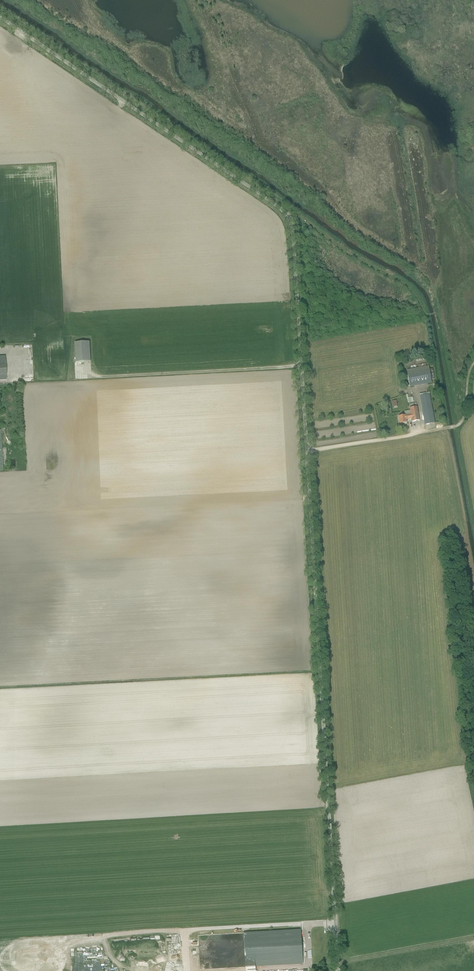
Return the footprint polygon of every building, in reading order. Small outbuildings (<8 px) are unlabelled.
[(91,362),(90,342),(75,343),(76,363),(91,362)] [(429,366),(423,367),(407,370),(410,387),(426,384),(432,383),(431,380),(434,379),(433,369),(429,370),(429,366)] [(420,396),(425,425),(435,423),(430,394),(420,396)] [(412,422),(419,421),(417,405),(409,406),(410,410),(404,411),(405,415),(398,416),(400,424),(407,423),(406,420),(411,419),(412,419),(412,422)] [(304,964),(302,944),(302,929),(243,933),(244,947),(246,968),(256,968),(256,967),(304,964)]
